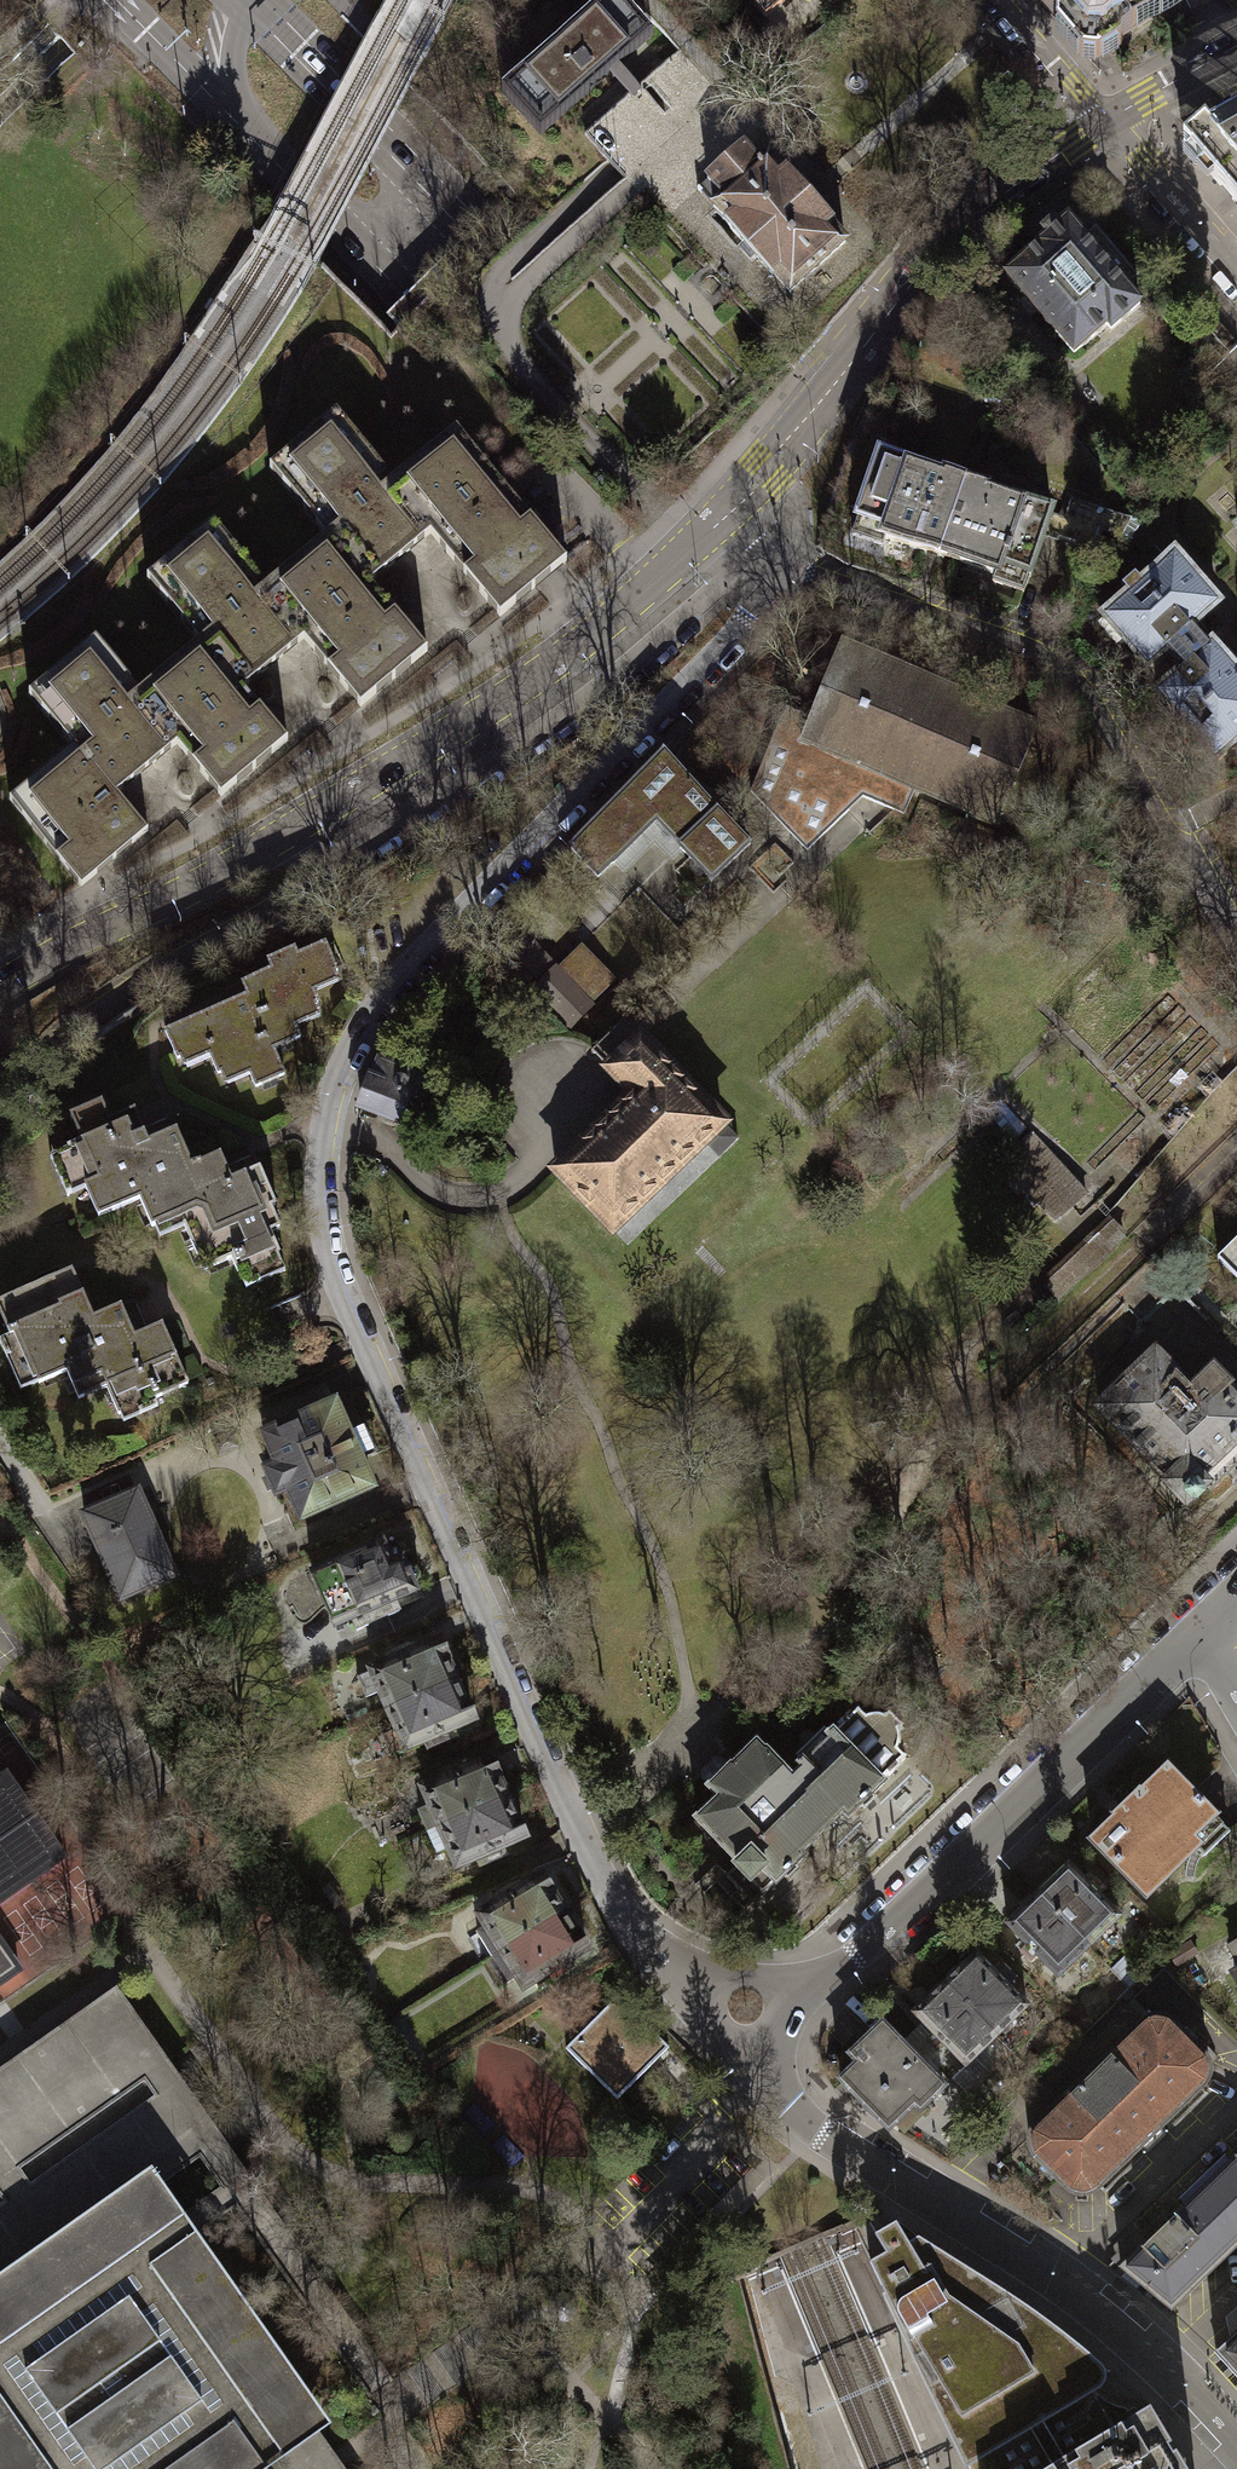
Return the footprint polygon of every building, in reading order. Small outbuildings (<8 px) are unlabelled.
[(617,0),(610,0),(506,92),(540,130),(648,34),(617,0)] [(765,19),(787,0),(749,0),(765,19)] [(1090,60),(1098,60),(1121,47),(1123,39),(1117,28),(1126,23),(1131,31),(1135,29),(1137,31),(1191,0),(1038,0),(1090,60)] [(1209,129),(1205,125),(1183,144),(1236,205),(1236,113),(1209,129)] [(724,198),(713,207),(729,224),(728,225),(772,274),(773,273),(790,291),(845,242),(829,224),(830,223),(786,174),(785,175),(768,157),(760,165),(744,147),(707,180),(724,198)] [(1084,239),(1068,220),(1059,228),(1054,223),(1041,234),(1046,239),(1038,247),(1038,248),(1006,276),(1036,309),(1035,310),(1048,325),(1049,325),(1074,354),(1107,326),(1111,331),(1141,306),(1127,290),(1139,279),(1096,229),(1084,239)] [(389,484),(393,481),(336,412),(269,468),(326,537),(330,533),(370,583),(430,533),(389,484)] [(393,481),(389,484),(430,533),(499,617),(567,561),(457,428),(393,481)] [(940,558),(966,482),(945,475),(944,477),(911,466),(912,463),(879,452),(857,518),(858,518),(852,536),(883,546),(885,539),(940,558)] [(966,482),(940,558),(995,576),(992,583),(1024,594),(1029,576),(1030,576),(1044,536),(1046,530),(1046,531),(1052,514),(1051,514),(1052,511),(1020,500),(1019,503),(986,492),(987,489),(966,482)] [(1102,530),(1114,534),(1118,524),(1101,518),(1104,510),(1071,498),(1064,518),(1059,532),(1093,544),(1098,528),(1102,530)] [(1094,553),(1102,530),(1098,528),(1093,544),(1059,532),(1064,518),(1052,514),(1046,531),(1046,530),(1044,536),(1094,553)] [(1141,523),(1127,517),(1117,535),(1132,541),(1141,523)] [(263,589),(266,586),(214,523),(146,578),(199,642),(203,639),(243,688),(303,638),(263,589)] [(330,533),(326,537),(266,586),(263,589),(303,638),(360,706),(427,651),(370,583),(330,533)] [(1147,667),(1166,650),(1192,628),(1217,606),(1174,556),(1143,584),(1135,575),(1122,587),(1129,595),(1104,617),(1106,619),(1111,615),(1130,637),(1125,641),(1147,667)] [(1192,628),(1166,650),(1184,671),(1157,694),(1158,696),(1164,691),(1191,722),(1185,726),(1186,727),(1200,744),(1214,760),(1236,740),(1236,676),(1212,647),(1209,648),(1192,628)] [(136,694),(140,691),(96,638),(28,694),(72,747),(76,744),(117,793),(177,744),(136,694)] [(203,639),(199,642),(140,691),(136,694),(177,744),(220,797),(288,741),(243,688),(203,639)] [(1038,724),(842,642),(811,717),(785,707),(750,791),(807,850),(849,810),(841,802),(846,790),(904,814),(914,788),(997,822),(1038,724)] [(1191,722),(1164,691),(1158,696),(1163,701),(1157,705),(1180,732),(1186,727),(1185,726),(1191,722)] [(76,744),(72,747),(9,799),(81,886),(148,831),(117,793),(76,744)] [(750,843),(665,755),(571,849),(597,877),(613,862),(614,863),(656,820),(681,846),(679,848),(692,861),(691,862),(691,867),(699,874),(703,874),(704,873),(711,881),(750,843)] [(513,926),(498,941),(506,949),(534,977),(549,962),(513,926)] [(242,983),(247,995),(248,994),(272,1050),(274,1049),(300,1038),(290,1015),(318,1003),(310,984),(337,972),(325,944),(297,956),(294,950),(267,961),(271,971),(242,983)] [(582,944),(556,970),(591,1006),(617,980),(582,944)] [(534,977),(506,949),(495,960),(523,989),(534,977)] [(591,1006),(556,970),(534,990),(569,1026),(591,1006)] [(274,1049),(272,1050),(248,994),(247,995),(165,1030),(177,1058),(206,1046),(218,1074),(245,1062),(256,1087),(285,1074),(274,1049)] [(608,1069),(641,1038),(624,1020),(591,1051),(608,1069)] [(555,1170),(612,1229),(723,1123),(641,1038),(608,1069),(633,1095),(555,1170)] [(431,1081),(380,1062),(373,1081),(371,1080),(362,1106),(397,1119),(397,1117),(415,1124),(431,1081)] [(1001,1098),(986,1112),(1013,1142),(1027,1128),(1001,1098)] [(110,1121),(101,1103),(70,1116),(82,1142),(68,1148),(98,1217),(140,1199),(152,1227),(180,1215),(204,1270),(231,1258),(237,1272),(279,1254),(270,1232),(280,1227),(271,1207),(275,1205),(258,1166),(229,1178),(220,1156),(202,1163),(200,1160),(190,1164),(175,1128),(147,1140),(134,1111),(110,1121)] [(1086,1194),(1031,1133),(1018,1145),(1030,1157),(1012,1174),(1055,1221),(1086,1194)] [(1217,1258),(1236,1279),(1236,1239),(1217,1258)] [(72,1270),(0,1301),(0,1313),(10,1336),(17,1333),(39,1383),(67,1371),(79,1399),(106,1387),(115,1408),(150,1393),(153,1399),(188,1384),(162,1325),(134,1337),(121,1306),(93,1318),(72,1270)] [(1098,1408),(1150,1461),(1145,1466),(1186,1508),(1207,1487),(1210,1491),(1236,1465),(1236,1404),(1224,1391),(1230,1385),(1213,1367),(1209,1371),(1210,1372),(1190,1390),(1155,1353),(1098,1408)] [(334,1404),(263,1434),(277,1465),(266,1470),(276,1494),(288,1489),(301,1519),(371,1489),(334,1404)] [(174,1575),(137,1491),(84,1515),(120,1598),(174,1575)] [(413,1583),(416,1582),(419,1575),(416,1568),(408,1564),(405,1566),(393,1537),(311,1573),(335,1627),(352,1620),(357,1631),(399,1612),(394,1600),(416,1591),(413,1583)] [(456,1680),(455,1677),(457,1671),(453,1661),(446,1659),(438,1640),(411,1652),(408,1643),(384,1654),(388,1662),(371,1670),(371,1671),(357,1677),(366,1697),(380,1691),(388,1710),(456,1680)] [(473,1720),(465,1701),(468,1696),(463,1684),(457,1683),(456,1680),(388,1710),(396,1729),(383,1735),(392,1755),(423,1742),(427,1750),(450,1740),(446,1731),(473,1720)] [(182,1694),(166,1705),(175,1718),(191,1707),(182,1694)] [(717,1797),(695,1819),(736,1863),(733,1866),(734,1867),(762,1896),(762,1897),(775,1885),(776,1886),(804,1858),(801,1855),(843,1814),(848,1819),(886,1782),(884,1780),(906,1758),(899,1749),(901,1743),(902,1742),(901,1735),(901,1734),(901,1732),(905,1728),(887,1710),(883,1714),(879,1713),(871,1713),(865,1715),(858,1708),(835,1731),(832,1728),(828,1733),(824,1729),(817,1736),(811,1732),(806,1732),(803,1734),(801,1736),(800,1739),(800,1743),(804,1748),(797,1755),(801,1760),(796,1764),(801,1769),(794,1776),(766,1747),(765,1749),(756,1740),(730,1766),(710,1786),(709,1787),(711,1790),(710,1791),(717,1797)] [(507,1797),(506,1795),(509,1788),(504,1778),(498,1776),(490,1757),(463,1769),(459,1761),(438,1770),(442,1779),(422,1788),(439,1827),(507,1797)] [(710,1786),(730,1766),(721,1758),(715,1757),(701,1771),(701,1776),(710,1786)] [(1114,1818),(1091,1841),(1145,1897),(1196,1847),(1204,1856),(1230,1831),(1226,1828),(1226,1829),(1214,1816),(1215,1815),(1167,1766),(1141,1792),(1135,1786),(1108,1812),(1114,1818)] [(12,1771),(0,1780),(0,1914),(76,1861),(12,1771)] [(524,1837),(517,1819),(519,1812),(515,1801),(508,1800),(507,1797),(439,1827),(457,1866),(475,1858),(479,1867),(502,1857),(498,1848),(524,1837)] [(1068,1863),(1053,1877),(1047,1877),(1039,1885),(1039,1892),(1037,1893),(1088,1946),(1119,1916),(1099,1896),(1106,1889),(1095,1877),(1088,1884),(1068,1863)] [(762,1896),(734,1867),(716,1884),(744,1912),(762,1896)] [(564,1912),(562,1910),(564,1903),(558,1893),(552,1892),(541,1875),(517,1890),(512,1882),(498,1891),(499,1892),(493,1896),(497,1903),(479,1914),(486,1926),(476,1932),(491,1956),(564,1912)] [(1037,1893),(1035,1895),(1029,1895),(1020,1903),(1020,1910),(1006,1923),(1026,1944),(1019,1951),(1030,1962),(1037,1955),(1057,1976),(1088,1946),(1037,1893)] [(586,1948),(576,1932),(578,1924),(572,1915),(565,1914),(564,1912),(491,1956),(507,1982),(517,1976),(523,1987),(547,1972),(552,1980),(567,1972),(561,1963),(586,1948)] [(29,1973),(0,1932),(0,1994),(29,1973)] [(976,1953),(962,1966),(955,1966),(947,1974),(947,1980),(945,1982),(996,2035),(1027,2005),(1008,1985),(1014,1978),(1003,1967),(996,1973),(976,1953)] [(945,1982),(944,1983),(937,1984),(928,1992),(929,1998),(914,2012),(935,2033),(927,2040),(939,2051),(946,2044),(965,2065),(996,2035),(945,1982)] [(0,2068),(0,2273),(137,2177),(132,2170),(208,2117),(116,1987),(0,2068)] [(566,2048),(617,2099),(668,2048),(617,1997),(566,2048)] [(1030,2133),(1029,2139),(1030,2147),(1033,2153),(1067,2189),(1075,2193),(1083,2194),(1091,2192),(1098,2187),(1205,2084),(1208,2078),(1210,2071),(1209,2065),(1207,2059),(1171,2020),(1164,2016),(1156,2015),(1149,2017),(1142,2020),(1033,2126),(1030,2133)] [(943,2086),(882,2023),(849,2054),(850,2055),(857,2063),(842,2077),(840,2079),(888,2129),(894,2123),(914,2104),(919,2110),(921,2108),(943,2086)] [(850,2055),(835,2069),(842,2077),(857,2063),(850,2055)] [(914,2104),(894,2123),(904,2132),(925,2112),(921,2108),(919,2110),(914,2104)] [(1235,2155),(1230,2160),(1225,2154),(1179,2199),(1184,2204),(1147,2241),(1142,2236),(1132,2245),(1137,2250),(1120,2267),(1172,2311),(1236,2246),(1236,2157),(1235,2155)] [(0,2273),(0,2468),(267,2468),(318,2433),(332,2423),(152,2167),(137,2177),(0,2273)] [(1150,2405),(1114,2427),(1093,2392),(1094,2392),(1100,2388),(1103,2384),(1105,2381),(1105,2374),(1104,2368),(1100,2362),(1072,2339),(1047,2320),(1017,2299),(918,2236),(908,2242),(896,2222),(875,2234),(886,2253),(870,2262),(885,2294),(882,2295),(965,2467),(968,2466),(970,2468),(1188,2468),(1178,2453),(1176,2449),(1173,2451),(1168,2444),(1172,2442),(1150,2405)] [(965,2467),(882,2295),(855,2309),(899,2411),(922,2468),(966,2468),(965,2467)] [(1236,2331),(1236,2306),(1225,2317),(1230,2338),(1236,2331)] [(1215,2351),(1236,2375),(1236,2331),(1230,2338),(1215,2351)]
